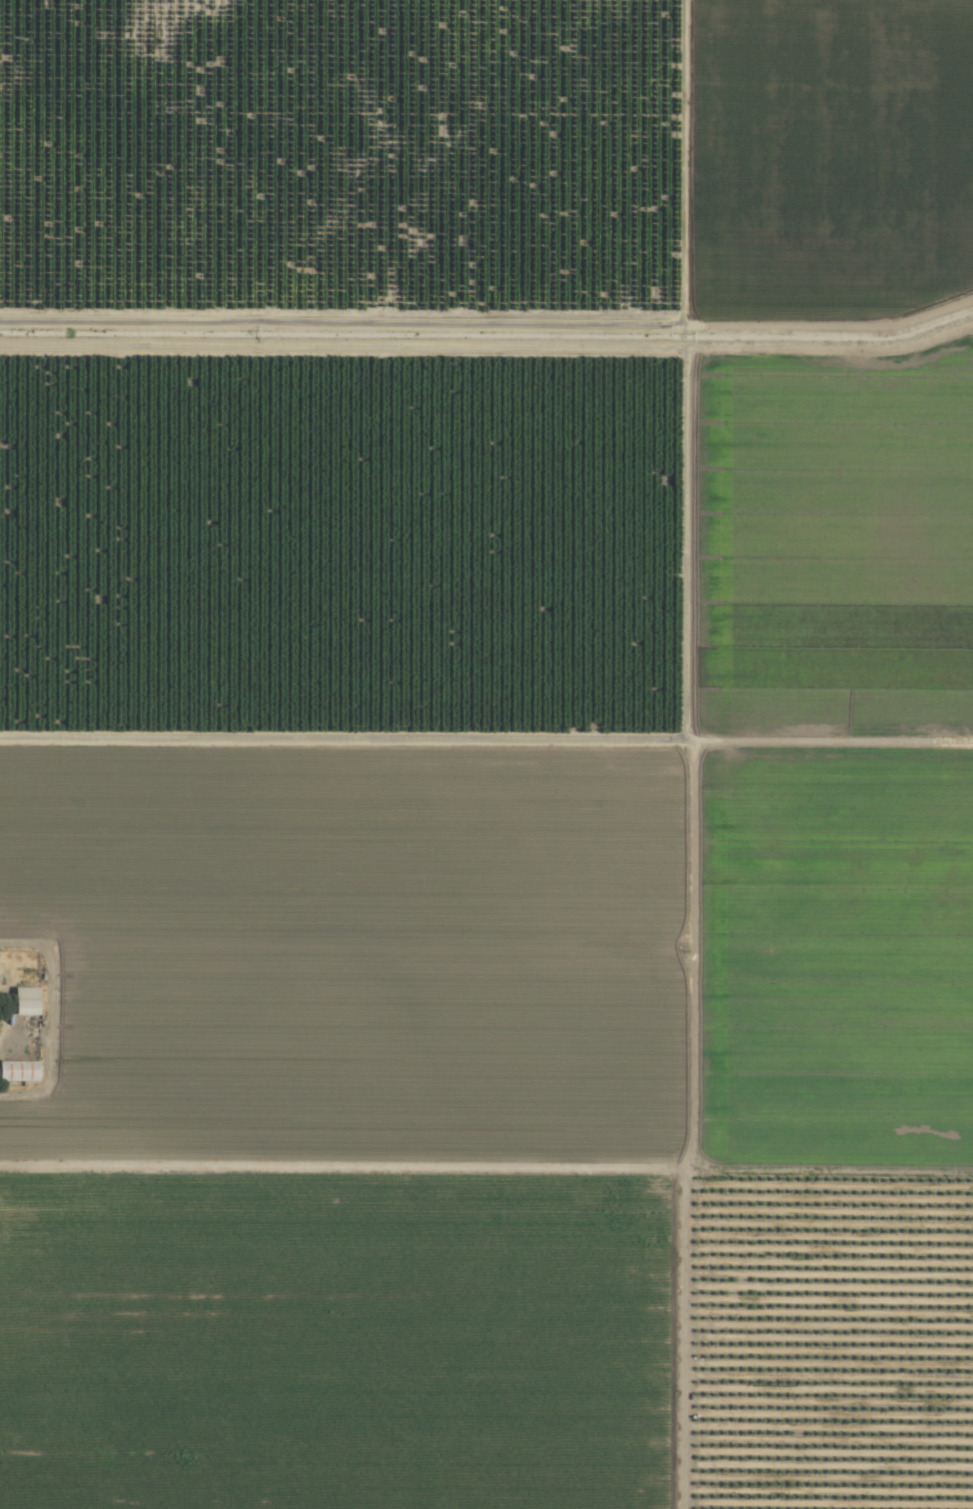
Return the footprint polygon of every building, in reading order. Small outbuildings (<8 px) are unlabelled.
[(0,1060),(0,1079),(32,1080),(32,1061),(0,1060)]
